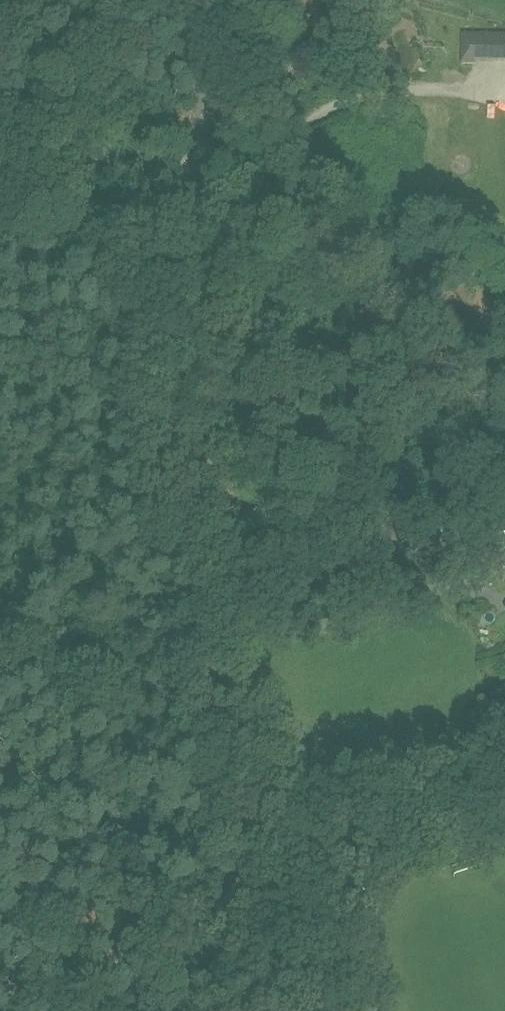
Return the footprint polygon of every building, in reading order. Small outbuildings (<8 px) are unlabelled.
[(462,32),(461,62),(474,62),(474,58),(504,58),(504,32),(462,32)]
